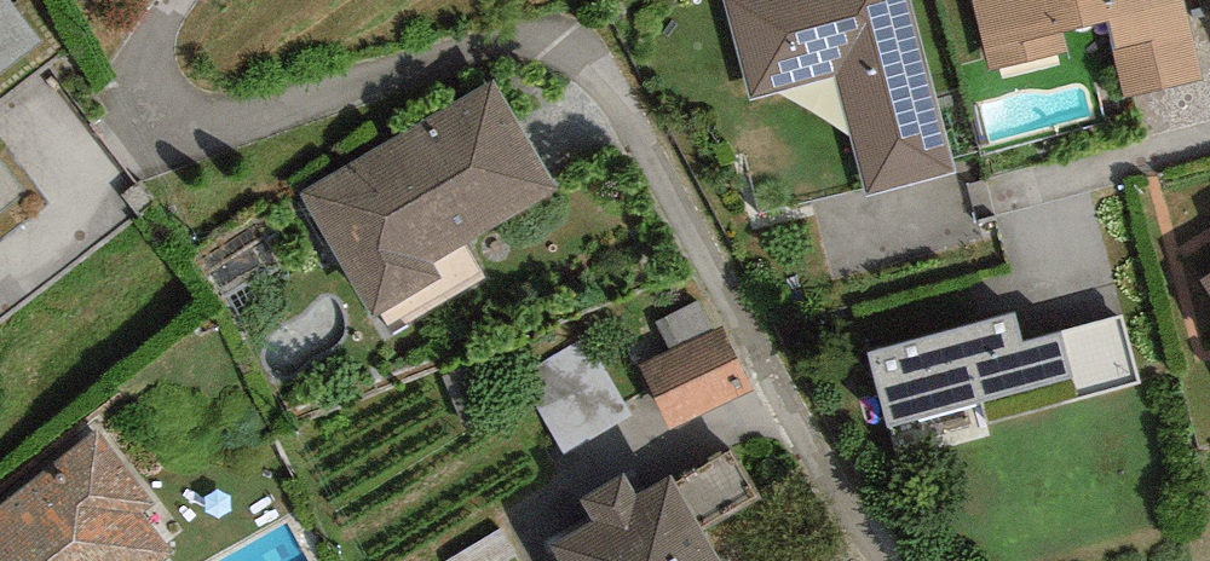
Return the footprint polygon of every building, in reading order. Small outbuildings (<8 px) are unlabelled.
[(741,95),(835,73),(864,196),(950,176),(908,0),(718,0),(741,95)] [(980,81),(1108,55),(1118,101),(1193,86),(1176,0),(963,0),(980,81)] [(0,19),(0,89),(34,63),(0,19)] [(558,197),(496,86),(293,198),(367,332),(479,270),(466,248),(558,197)] [(0,154),(0,201),(21,188),(0,154)] [(1196,289),(1209,341),(1209,282),(1196,289)] [(1019,315),(867,355),(896,466),(993,441),(986,430),(1150,387),(1129,310),(1025,338),(1019,315)] [(724,336),(639,373),(667,435),(752,398),(724,336)] [(634,419),(589,339),(518,379),(564,459),(634,419)] [(98,435),(0,508),(0,560),(172,560),(143,522),(155,513),(98,435)] [(553,551),(559,560),(716,560),(675,489),(638,510),(624,486),(584,509),(595,527),(553,551)]
